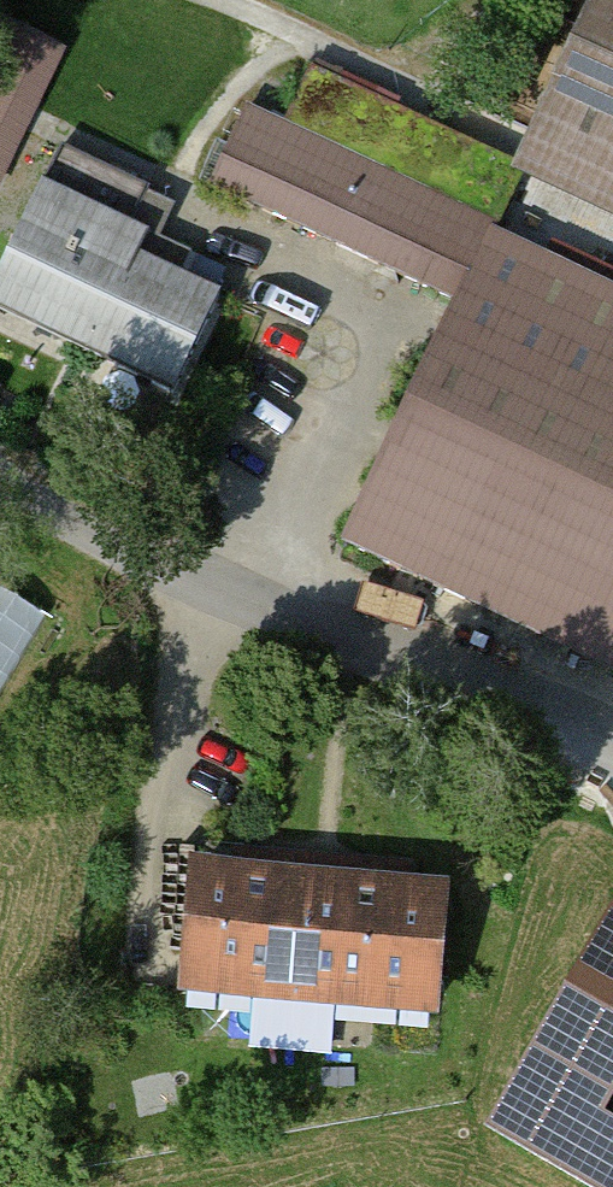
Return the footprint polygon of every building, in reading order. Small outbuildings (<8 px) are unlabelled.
[(15,185),(66,34),(0,12),(0,180),(15,185)] [(540,177),(612,212),(612,25),(540,177)] [(535,173),(328,75),(300,134),(260,115),(224,191),(471,307),(535,173)] [(166,188),(87,151),(14,303),(192,389),(236,297),(136,249),(166,188)] [(517,232),(366,544),(612,663),(612,278),(517,232)] [(5,692),(51,606),(0,579),(0,690),(5,692)] [(612,985),(612,853),(566,965),(612,985)] [(465,884),(209,863),(199,990),(454,1011),(465,884)]
